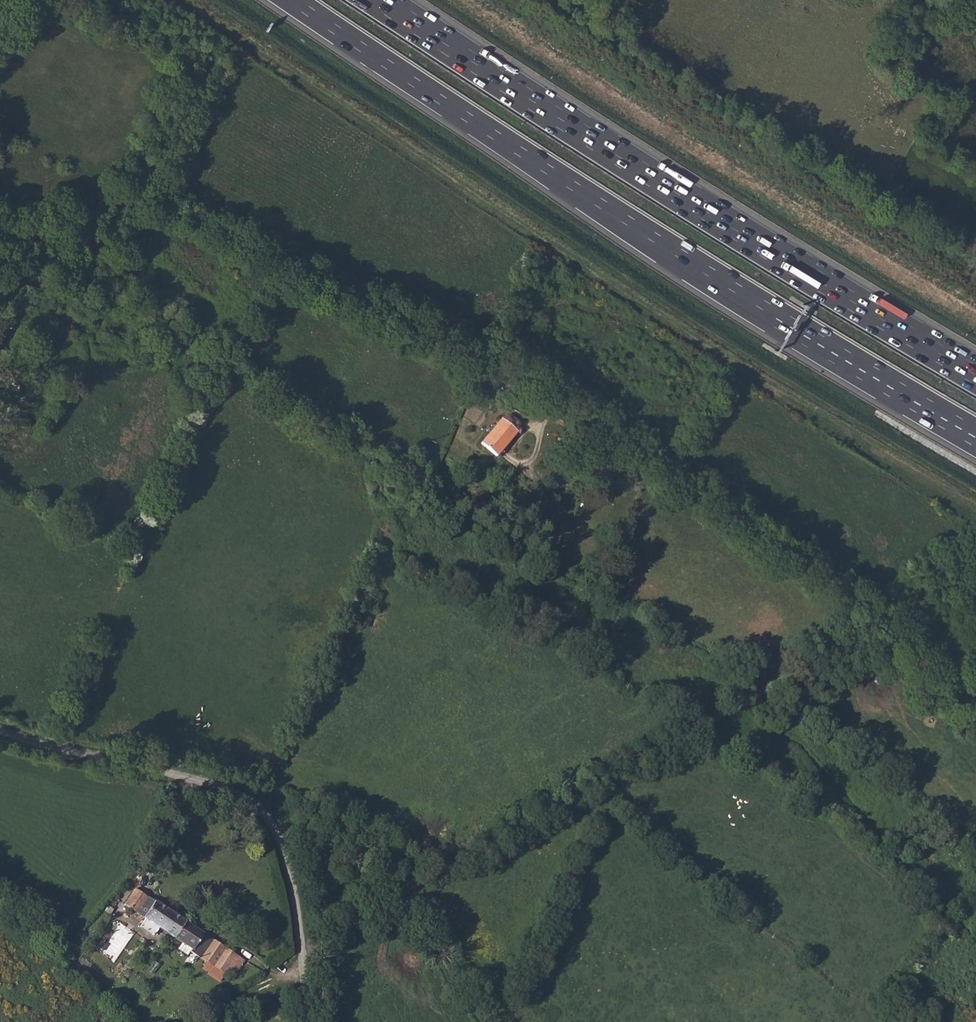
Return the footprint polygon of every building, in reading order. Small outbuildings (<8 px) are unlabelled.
[(490,412),(480,429),(507,446),(517,429),(490,412)] [(157,928),(173,938),(184,922),(133,888),(122,904),(144,918),(138,926),(152,935),(157,928)] [(184,922),(173,938),(190,950),(188,952),(204,963),(200,970),(218,981),(225,970),(233,975),(242,960),(184,922)]
